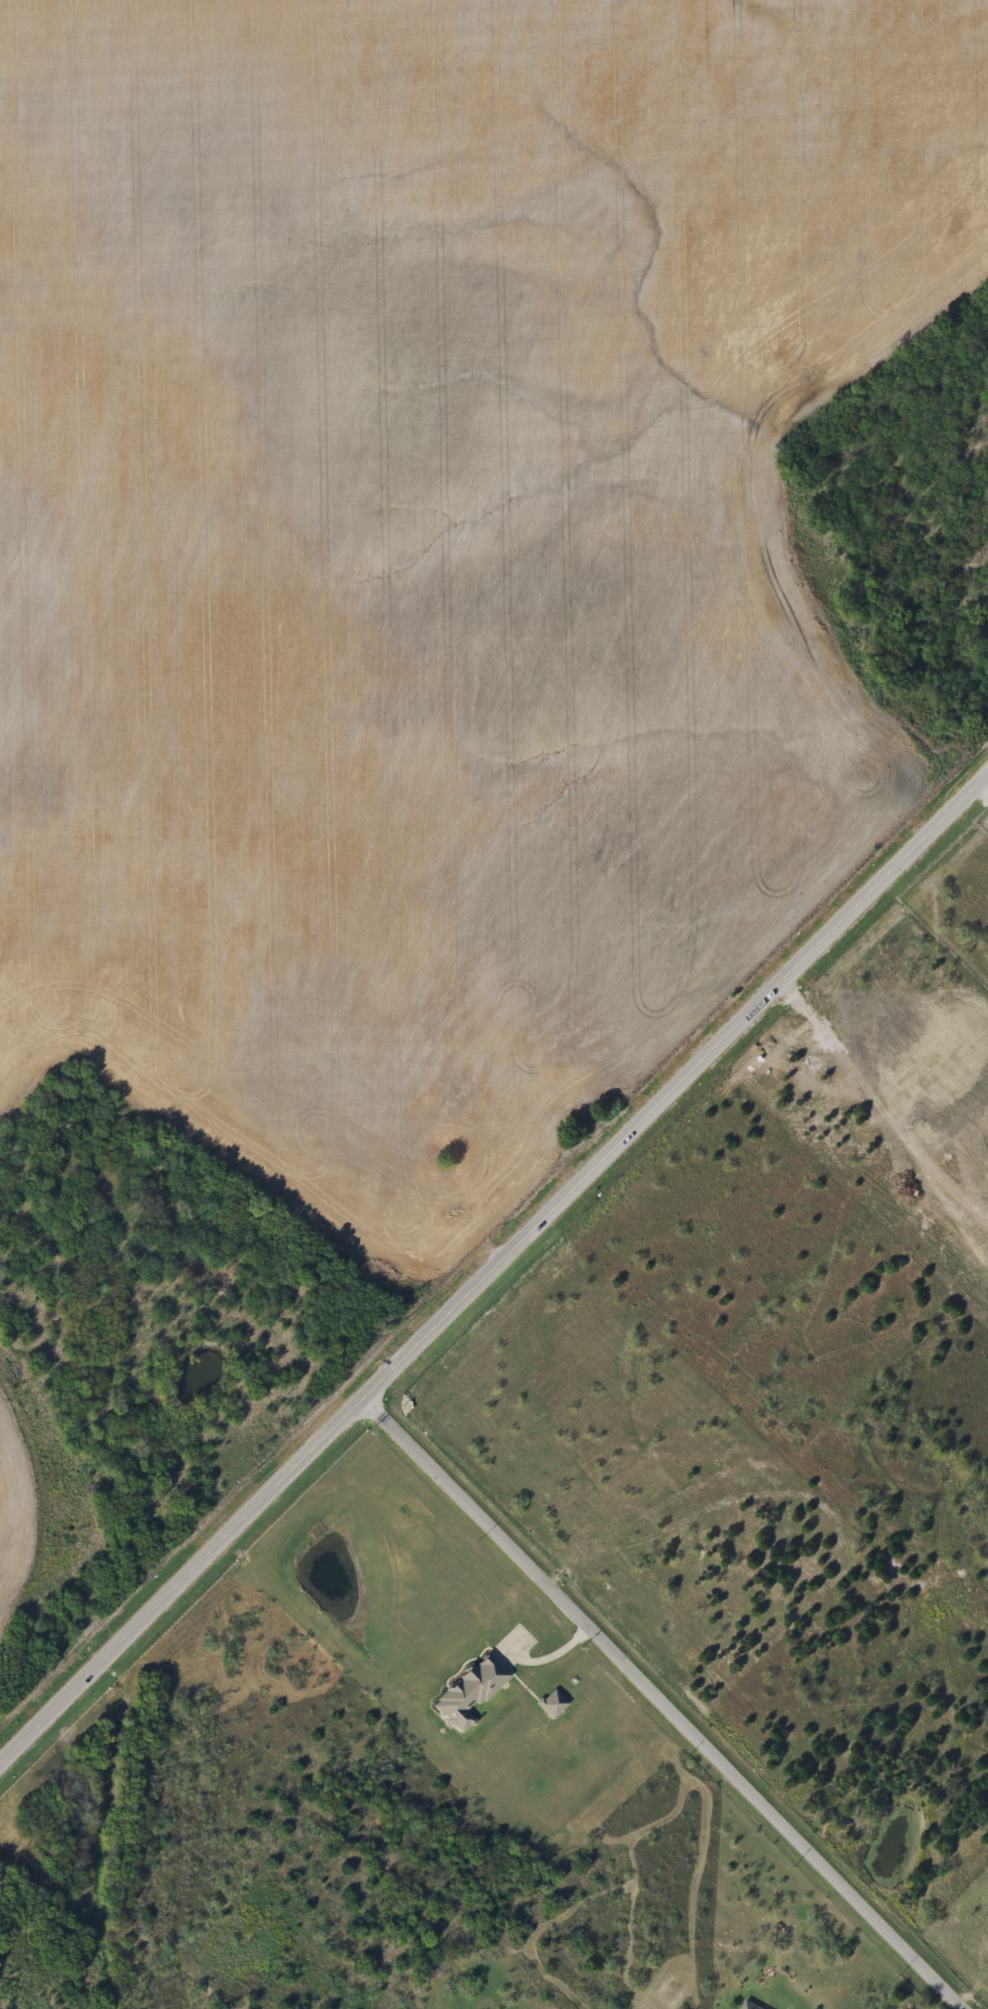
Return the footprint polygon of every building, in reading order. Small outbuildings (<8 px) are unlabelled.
[(462,1735),(431,1708),(483,1650),(509,1674),(472,1716),(475,1719),(462,1735)] [(538,1705),(555,1689),(569,1704),(552,1720),(538,1705)]
